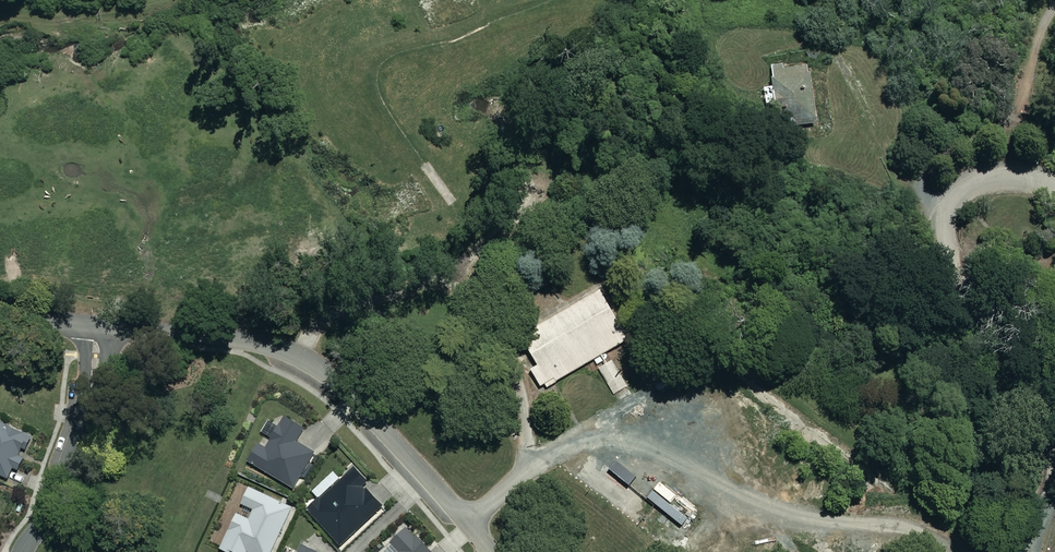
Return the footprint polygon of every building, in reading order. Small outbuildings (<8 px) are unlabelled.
[(825,61),(823,49),(807,52),(809,63),(825,61)] [(788,69),(786,57),(772,59),(777,87),(766,88),(768,105),(778,103),(782,129),(819,123),(810,66),(788,69)] [(630,339),(602,291),(523,336),(540,366),(533,370),(538,379),(543,388),(555,382),(592,360),(608,352),(630,339)] [(631,388),(613,360),(599,370),(617,397),(631,388)] [(305,429),(286,417),(267,449),(260,445),(250,462),(294,488),(315,453),(297,442),(305,429)] [(10,482),(15,472),(19,474),(26,458),(23,457),(32,437),(0,422),(0,478),(10,482)] [(368,482),(357,469),(308,512),(339,547),(384,507),(364,485),(368,482)] [(252,488),(244,505),(256,510),(251,520),(239,514),(222,549),(228,551),(249,551),(273,551),(294,508),(252,488)] [(409,528),(394,542),(403,551),(432,551),(409,528)]
